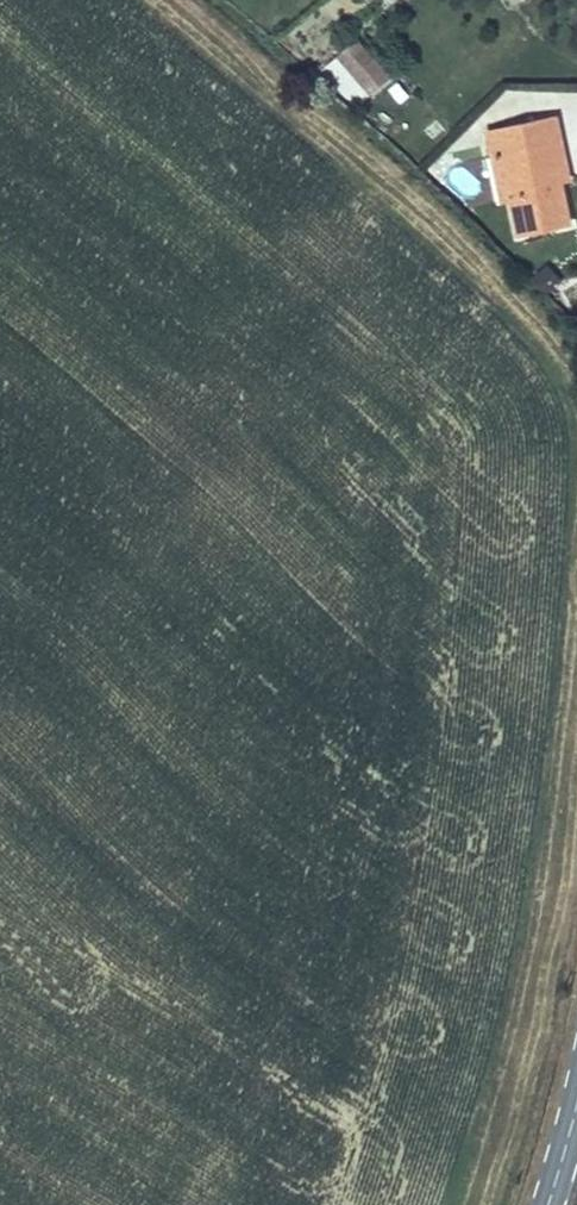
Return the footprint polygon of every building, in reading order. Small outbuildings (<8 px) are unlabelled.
[(358,42),(340,57),(370,94),(388,79),(358,42)] [(370,94),(340,57),(316,77),(352,109),(370,94)] [(555,119),(489,133),(495,161),(503,159),(512,203),(519,237),(569,227),(560,185),(552,147),(560,145),(555,119)] [(560,145),(552,147),(560,185),(568,183),(560,145)] [(504,204),(512,203),(503,159),(495,161),(504,204)]
